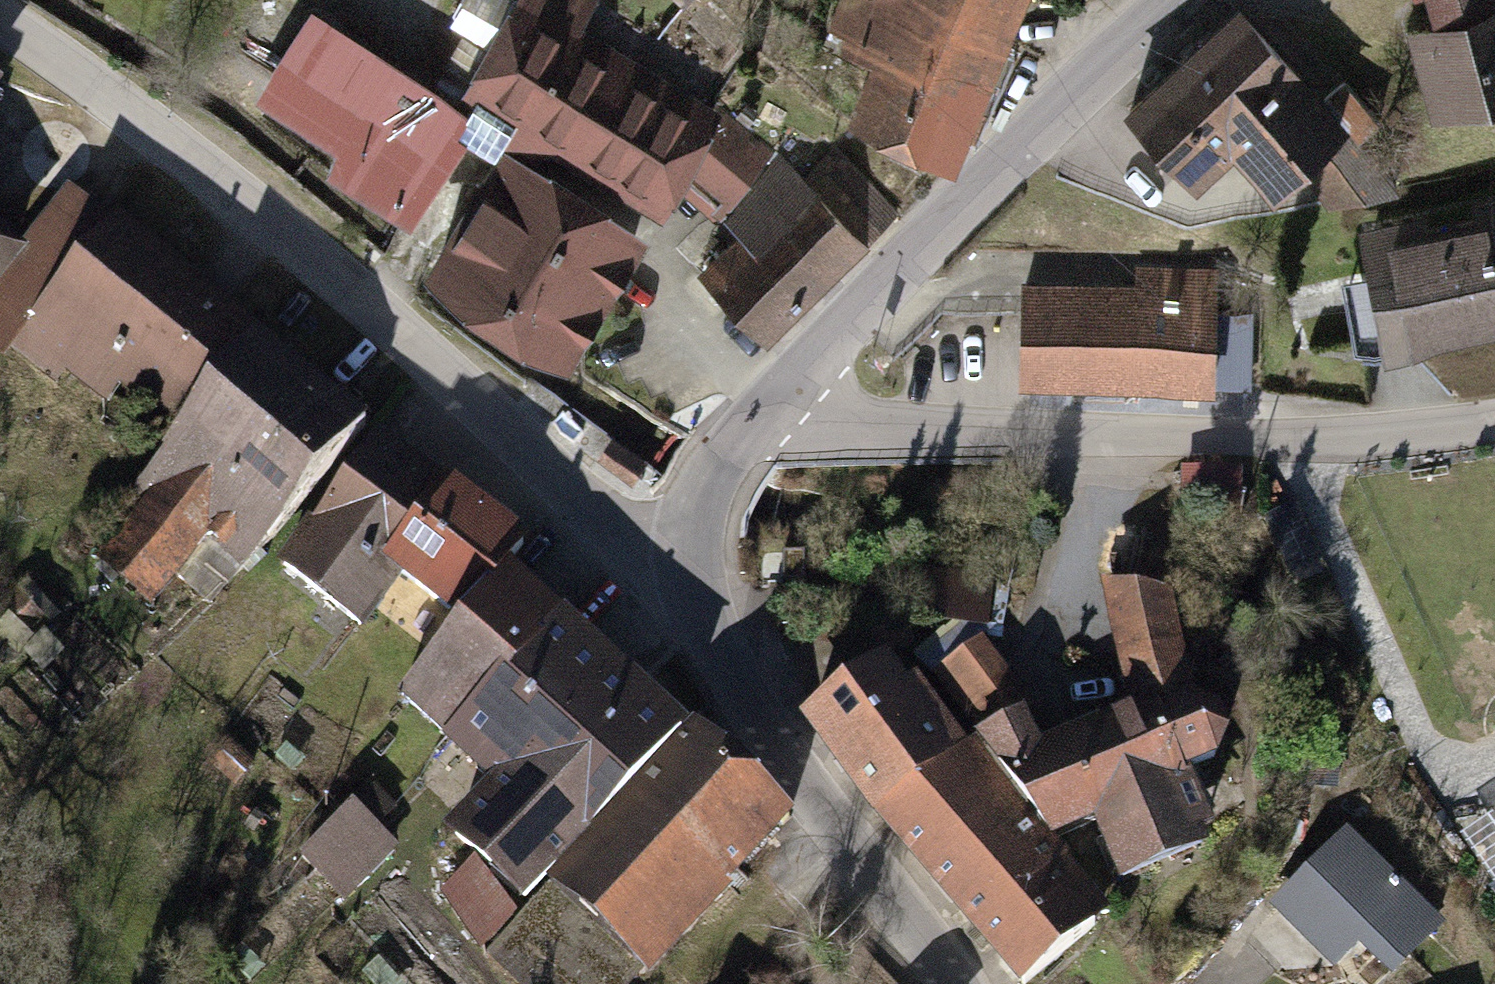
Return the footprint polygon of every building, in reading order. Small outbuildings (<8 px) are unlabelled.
[(717,185),(771,132),(708,88),(708,87),(571,0),(551,0),(483,118),(515,141),(537,107),(658,184),(674,158),(717,185)] [(876,126),(972,166),(1044,0),(863,0),(847,47),(903,63),(876,126)] [(1141,108),(1220,199),(1279,148),(1332,208),(1400,149),(1270,0),(1266,0),(1141,108)] [(1412,22),(1436,111),(1494,95),(1494,0),(1493,0),(1412,22)] [(434,201),(483,118),(398,68),(349,152),(434,201)] [(740,208),(698,249),(792,344),(857,280),(914,224),(821,129),(794,155),(771,132),(717,185),(740,208)] [(515,141),(443,253),(607,356),(678,244),(515,141)] [(0,280),(0,327),(5,332),(108,218),(94,205),(80,192),(0,280)] [(108,218),(5,332),(43,366),(55,352),(98,390),(119,367),(175,418),(255,330),(190,271),(119,207),(108,218)] [(1390,234),(1417,357),(1494,340),(1494,211),(1390,234)] [(1229,263),(1015,275),(1021,378),(1235,366),(1229,263)] [(309,380),(255,330),(141,455),(123,474),(145,494),(95,548),(145,593),(175,560),(206,588),(356,422),(309,380)] [(404,457),(375,432),(279,547),(355,613),(391,575),(377,560),(436,485),(404,457)] [(1243,477),(1212,474),(1208,523),(1239,526),(1243,477)] [(475,513),(436,485),(377,560),(391,575),(452,613),(499,558),(513,541),(475,513)] [(804,556),(780,556),(780,582),(804,582),(804,556)] [(539,591),(499,558),(452,613),(395,681),(452,728),(502,770),(457,823),(581,919),(720,748),(539,591)] [(993,586),(922,580),(918,621),(989,627),(993,586)] [(987,739),(979,743),(1047,832),(1100,815),(1119,866),(1196,833),(1174,782),(1186,776),(1181,767),(1219,755),(1228,732),(1220,713),(1197,703),(1178,652),(1165,597),(1109,589),(1120,666),(1137,716),(1039,753),(1021,720),(987,739)] [(899,607),(849,623),(860,659),(911,644),(899,607)] [(938,675),(987,739),(1021,720),(1032,702),(981,642),(938,675)] [(884,668),(813,723),(883,813),(954,758),(884,668)] [(720,748),(581,919),(661,983),(690,983),(818,826),(720,748)] [(954,758),(883,813),(1025,983),(1028,983),(1094,928),(1071,901),(1084,891),(964,748),(954,758)] [(351,912),(401,856),(354,814),(304,869),(351,912)] [(1354,831),(1271,907),(1334,975),(1361,950),(1393,983),(1448,933),(1354,831)]
